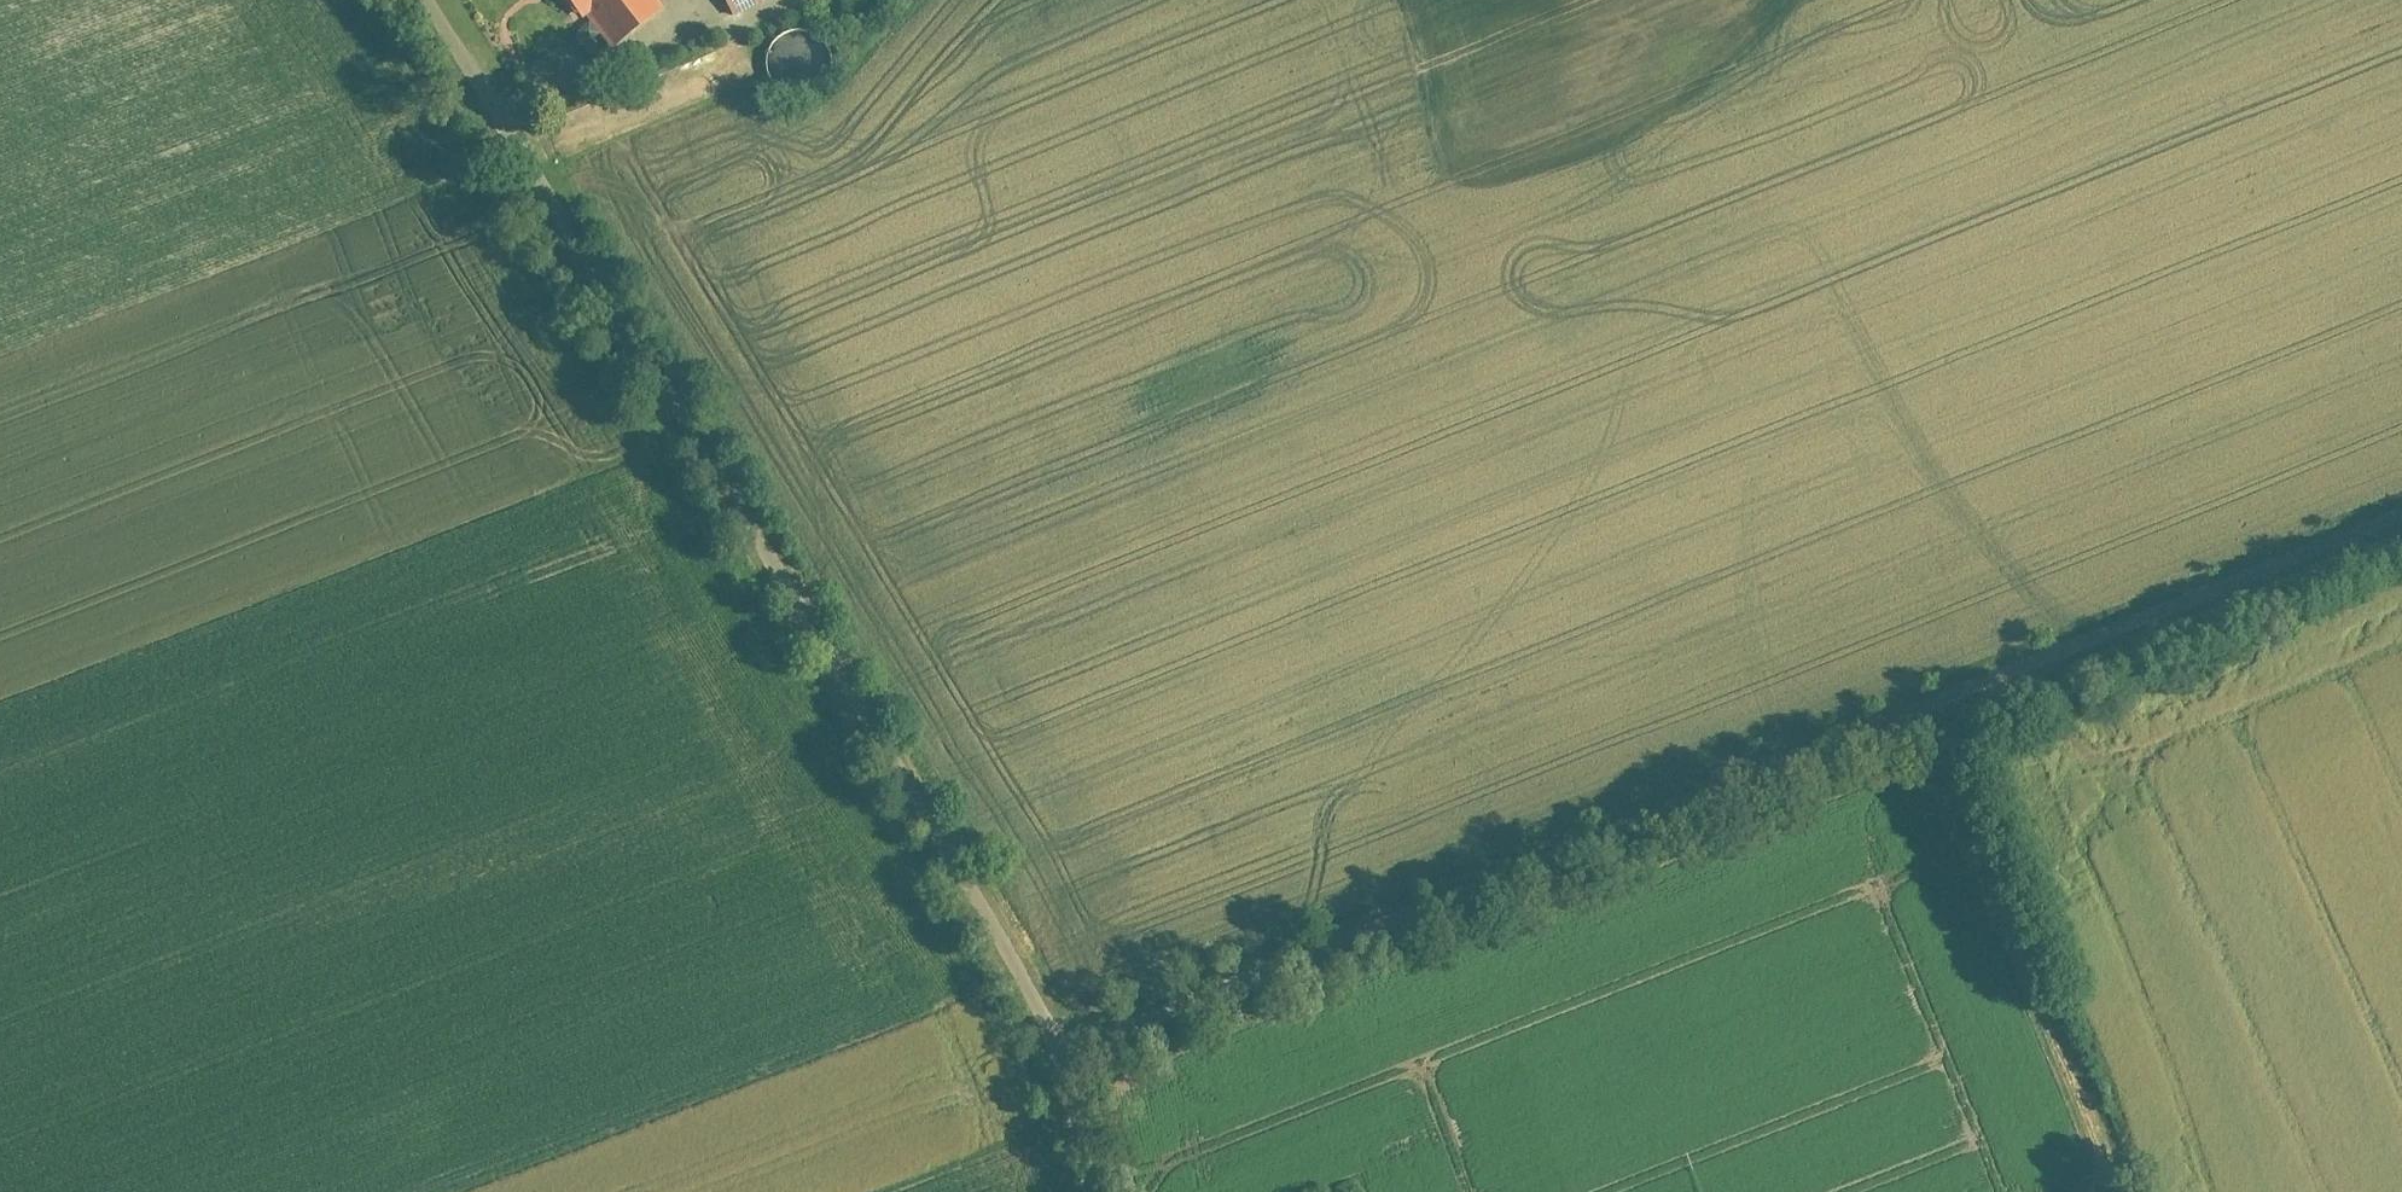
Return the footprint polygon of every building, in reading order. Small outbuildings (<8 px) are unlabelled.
[(671,0),(575,0),(613,49),(674,3),(671,0)] [(737,24),(782,0),(724,0),(737,24)] [(772,47),(767,68),(773,86),(785,97),(813,100),(828,89),(837,71),(832,49),(817,35),(790,33),(772,47)]
